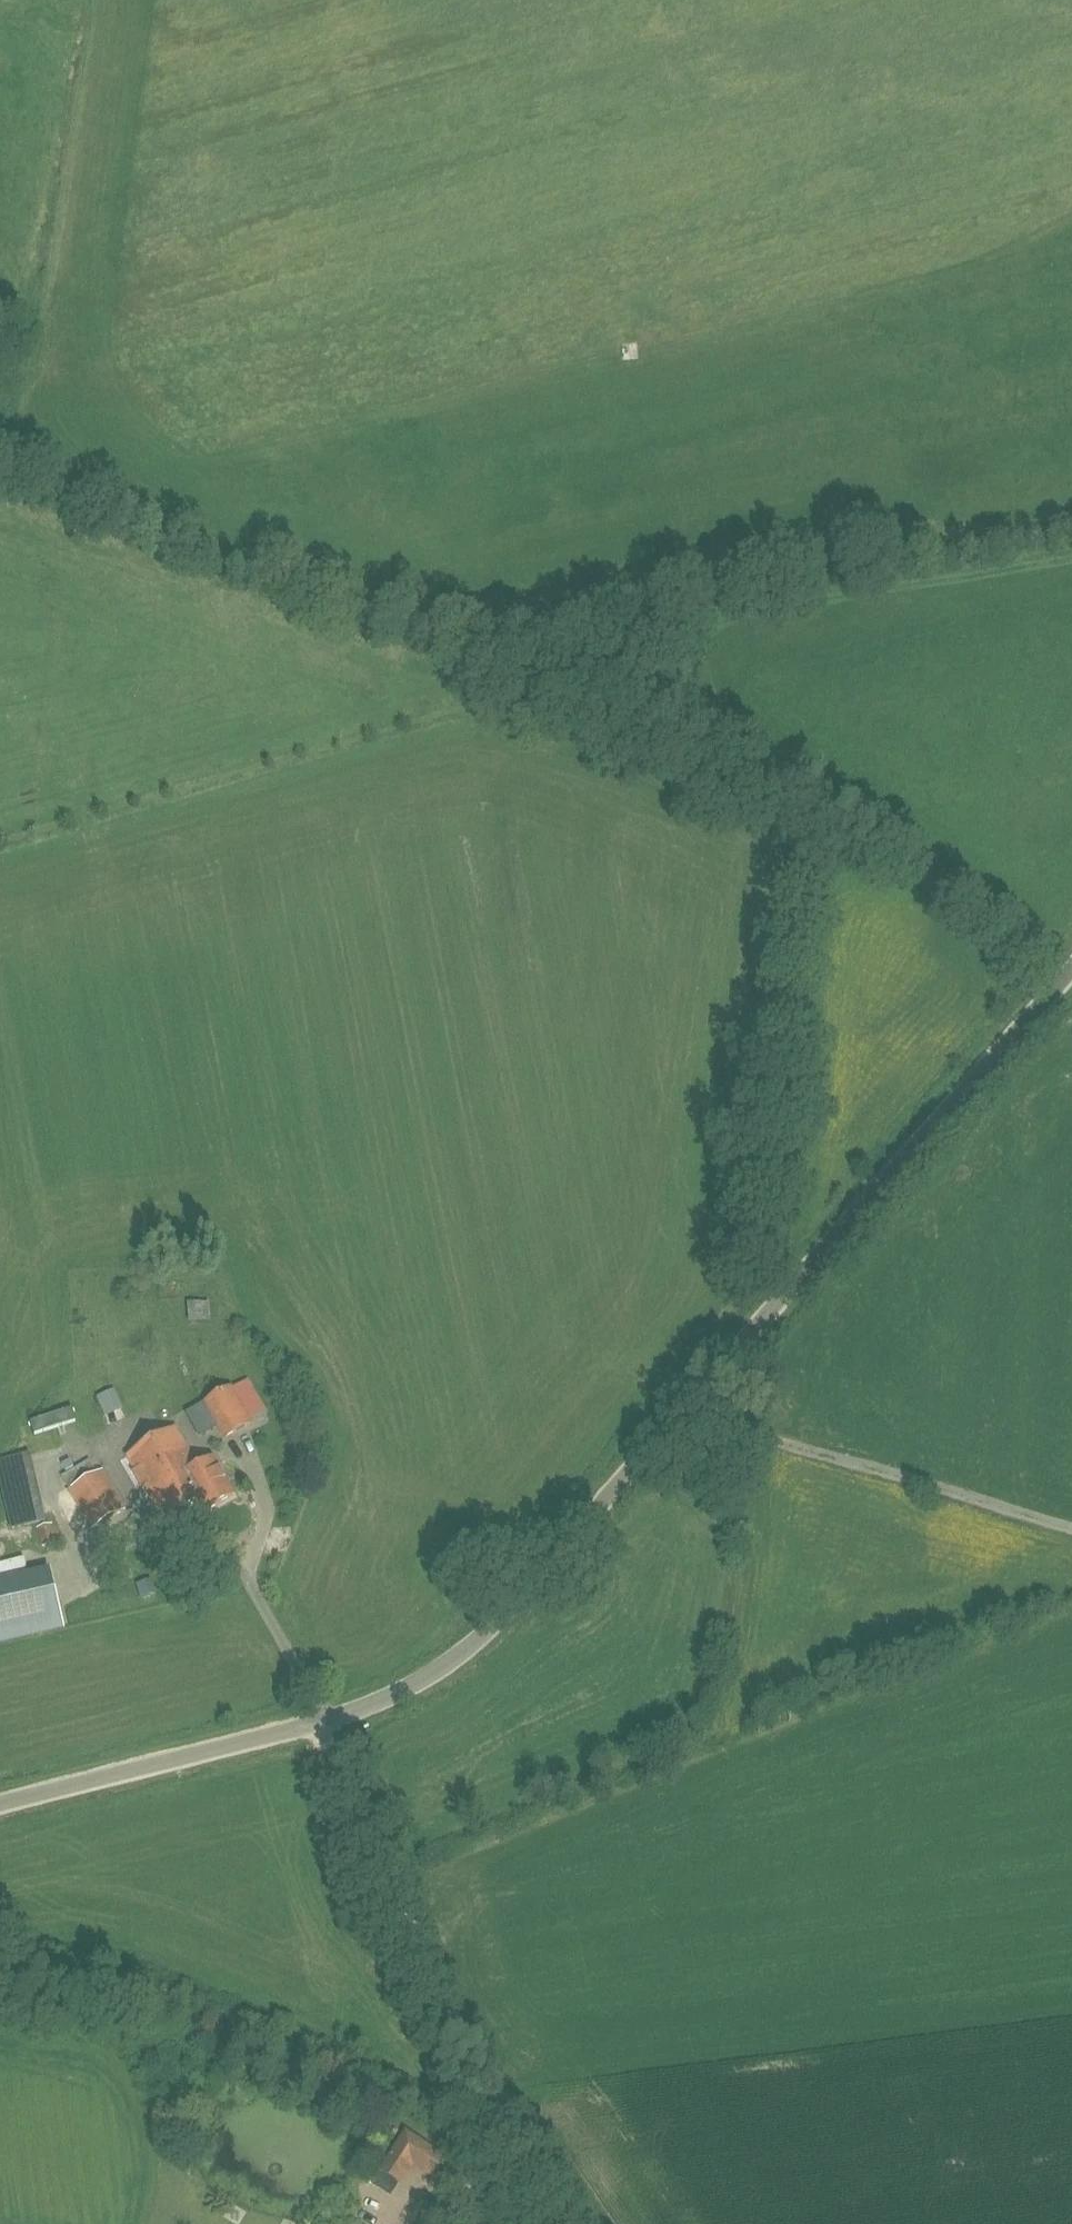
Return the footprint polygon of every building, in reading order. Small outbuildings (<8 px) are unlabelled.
[(209,1321),(209,1300),(188,1301),(189,1321),(209,1321)] [(251,1422),(231,1388),(206,1402),(226,1437),(251,1422)] [(101,1407),(118,1400),(114,1390),(96,1398),(101,1407)] [(67,1407),(29,1422),(34,1433),(71,1418),(67,1407)] [(175,1428),(128,1455),(137,1469),(134,1471),(142,1487),(146,1485),(166,1519),(197,1501),(204,1512),(234,1494),(213,1459),(198,1467),(175,1428)] [(9,1527),(43,1522),(32,1453),(0,1458),(0,1473),(9,1527)] [(103,1471),(99,1473),(89,1460),(62,1476),(70,1490),(92,1528),(125,1509),(103,1471)] [(63,1626),(49,1570),(0,1581),(0,1641),(62,1626),(63,1626)] [(401,2129),(378,2167),(393,2176),(407,2154),(432,2169),(441,2154),(401,2129)]
